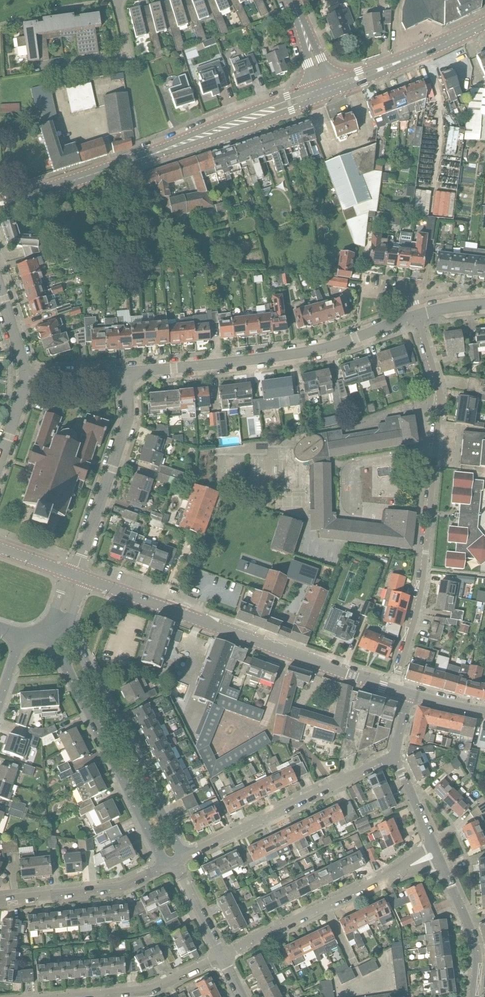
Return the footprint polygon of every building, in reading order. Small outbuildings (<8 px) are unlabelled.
[(199,19),(194,5),(193,5),(187,7),(186,7),(183,8),(180,0),(171,0),(169,0),(173,12),(174,12),(177,24),(186,22),(186,21),(190,20),(197,38),(205,36),(199,19)] [(221,14),(215,0),(205,0),(203,1),(202,0),(191,0),(193,5),(194,5),(199,19),(208,16),(208,15),(212,14),(219,33),(227,31),(220,14),(221,14)] [(241,4),(239,0),(215,0),(221,14),(229,10),(229,9),(233,8),(242,27),(250,25),(241,4)] [(268,14),(262,0),(253,0),(261,17),(268,14)] [(405,0),(403,10),(402,24),(406,30),(429,20),(430,20),(444,27),(444,0),(405,0)] [(444,27),(461,19),(452,0),(444,0),(444,27)] [(471,14),(467,6),(470,4),(468,0),(452,0),(461,19),(471,14)] [(471,14),(481,9),(482,0),(468,0),(470,4),(467,6),(471,14)] [(177,25),(177,24),(174,12),(173,12),(166,14),(166,13),(162,14),(159,3),(154,5),(149,6),(152,17),(153,16),(156,30),(165,28),(165,27),(169,26),(174,44),(182,42),(177,25)] [(162,56),(160,47),(156,30),(153,16),(152,17),(146,18),(142,19),(139,8),(134,9),(129,10),(136,38),(149,35),(155,60),(162,56)] [(335,40),(337,39),(338,40),(338,41),(339,42),(340,42),(341,43),(342,43),(343,43),(344,42),(345,42),(346,41),(347,40),(347,39),(348,38),(348,37),(348,36),(348,35),(350,34),(347,26),(353,24),(348,10),(326,18),(330,27),(331,27),(333,31),(331,32),(335,40)] [(379,14),(364,17),(366,37),(375,35),(375,38),(381,37),(380,31),(385,30),(384,24),(391,23),(392,11),(383,12),(383,15),(379,15),(379,14)] [(99,53),(95,28),(101,27),(99,14),(80,17),(85,55),(99,53)] [(78,56),(85,55),(80,17),(74,18),(73,16),(58,18),(61,38),(75,36),(78,56)] [(49,60),(48,56),(46,40),(61,38),(58,18),(42,20),(42,23),(37,23),(42,61),(49,60)] [(28,63),(42,61),(37,23),(23,25),(24,37),(14,39),(16,48),(26,47),(28,63)] [(273,53),(266,56),(269,65),(272,64),(276,76),(279,75),(280,77),(285,75),(284,73),(287,72),(283,60),(288,58),(284,45),(272,49),(273,53)] [(476,56),(483,71),(484,76),(484,53),(476,56)] [(235,74),(233,75),(237,86),(245,83),(246,85),(252,83),(250,77),(260,73),(253,55),(246,57),(247,61),(233,66),(235,74)] [(202,83),(199,84),(203,95),(211,92),(213,97),(220,95),(217,88),(227,84),(219,62),(212,65),(214,70),(199,75),(202,83)] [(453,71),(441,75),(451,103),(457,100),(456,98),(462,96),(453,71)] [(111,82),(124,80),(123,73),(110,75),(111,82)] [(180,86),(169,90),(176,110),(195,103),(185,75),(178,78),(180,86)] [(78,86),(91,83),(89,78),(77,81),(78,86)] [(411,86),(420,110),(425,108),(426,93),(423,82),(411,86)] [(32,95),(51,91),(50,85),(37,88),(37,90),(31,91),(32,95)] [(420,112),(420,110),(411,86),(400,91),(409,114),(415,112),(416,114),(420,112)] [(470,89),(464,140),(484,141),(484,90),(470,89)] [(53,97),(51,91),(32,95),(33,101),(53,97)] [(403,116),(409,114),(400,91),(389,94),(399,121),(404,119),(403,116)] [(131,139),(133,139),(126,93),(103,97),(109,135),(121,133),(123,141),(111,143),(114,154),(132,148),(131,139)] [(87,95),(90,110),(96,108),(93,94),(87,95)] [(389,124),(399,121),(389,94),(379,98),(389,124)] [(90,110),(87,95),(80,96),(84,111),(90,110)] [(74,98),(78,113),(84,111),(80,96),(74,98)] [(54,103),(53,97),(33,101),(35,108),(41,106),(54,103)] [(78,113),(74,98),(68,99),(72,114),(78,113)] [(385,126),(389,124),(379,98),(367,103),(374,119),(377,127),(384,124),(385,126)] [(55,109),(54,103),(41,106),(42,112),(55,109)] [(57,116),(55,109),(42,112),(43,119),(57,116)] [(346,136),(357,132),(350,114),(343,117),(342,114),(337,116),(338,119),(331,122),(337,140),(339,139),(340,141),(341,141),(346,139),(347,138),(346,136)] [(43,119),(45,126),(52,124),(58,122),(57,116),(43,119)] [(310,148),(317,146),(310,123),(297,127),(307,160),(314,158),(310,148)] [(54,172),(81,164),(107,155),(102,139),(75,148),(75,145),(75,144),(60,149),(52,124),(45,126),(40,127),(54,172)] [(451,126),(446,153),(455,155),(460,128),(451,126)] [(301,162),(307,160),(297,127),(285,131),(292,154),(298,152),(301,162)] [(413,147),(420,148),(423,128),(416,127),(413,147)] [(285,156),(292,154),(285,131),(272,136),(283,168),(289,166),(285,156)] [(284,172),(283,168),(272,136),(258,140),(266,163),(272,160),(277,174),(284,172)] [(259,165),(266,163),(258,140),(245,144),(256,177),(257,181),(264,179),(259,165)] [(249,179),(256,177),(245,144),(233,148),(241,170),(246,169),(249,179)] [(374,212),(377,213),(382,172),(373,171),(376,144),(350,153),(350,154),(325,163),(355,246),(365,247),(368,222),(369,212),(374,212)] [(241,172),(241,170),(233,148),(222,152),(230,175),(241,172)] [(231,180),(230,175),(222,152),(211,155),(211,153),(210,154),(215,174),(218,181),(225,179),(226,182),(231,180)] [(203,178),(215,174),(210,154),(196,158),(203,178)] [(212,207),(203,178),(196,158),(178,164),(156,171),(141,176),(143,180),(140,181),(142,186),(141,193),(141,199),(141,202),(147,202),(147,192),(158,188),(159,198),(165,197),(166,207),(165,207),(165,208),(170,207),(172,215),(212,207)] [(415,211),(431,211),(431,190),(416,190),(415,211)] [(436,191),(434,215),(449,217),(450,204),(455,204),(456,193),(436,191)] [(226,209),(227,212),(228,214),(240,209),(239,205),(226,209)] [(392,226),(400,226),(401,217),(393,216),(392,226)] [(416,244),(411,243),(408,269),(423,270),(426,240),(432,241),(435,218),(427,217),(425,235),(417,234),(416,244)] [(40,252),(46,251),(46,239),(39,238),(39,237),(20,236),(14,220),(2,224),(8,246),(13,244),(14,247),(22,248),(25,257),(40,253),(40,252)] [(396,267),(408,269),(411,243),(412,234),(400,233),(398,250),(396,267)] [(369,264),(384,266),(387,241),(381,240),(381,236),(380,236),(375,235),(371,235),(370,244),(371,244),(369,264)] [(384,266),(396,267),(398,250),(392,249),(393,241),(387,240),(387,241),(384,266)] [(436,272),(449,273),(451,254),(453,241),(449,241),(448,246),(446,246),(445,254),(438,253),(436,272)] [(53,250),(53,248),(46,251),(41,252),(43,259),(46,258),(48,262),(56,260),(53,250)] [(473,276),(476,257),(476,250),(464,249),(463,256),(461,275),(473,276)] [(195,265),(207,264),(206,252),(194,254),(195,265)] [(328,267),(326,275),(350,279),(354,255),(341,252),(338,268),(328,267)] [(449,273),(461,275),(463,256),(451,254),(449,273)] [(473,276),(484,278),(484,258),(476,257),(473,276)] [(22,279),(41,273),(43,272),(41,267),(44,266),(41,259),(18,266),(22,279)] [(284,286),(290,285),(289,274),(288,274),(288,272),(282,272),(282,278),(284,286)] [(26,291),(42,286),(40,280),(43,279),(41,273),(22,279),(26,291)] [(326,285),(346,288),(347,281),(327,278),(326,285)] [(29,303),(50,297),(63,292),(61,285),(48,290),(49,291),(45,293),(42,285),(42,286),(26,291),(29,303)] [(319,291),(315,292),(316,298),(318,303),(322,317),(324,323),(335,319),(330,301),(324,303),(324,302),(319,291)] [(311,326),(306,308),(303,295),(299,296),(300,302),(292,304),(294,312),(295,312),(299,329),(311,326)] [(270,311),(272,333),(286,332),(282,296),(272,297),(274,311),(270,311)] [(33,316),(51,311),(51,312),(57,310),(54,301),(51,302),(50,297),(29,303),(33,316)] [(330,301),(335,319),(348,316),(345,308),(348,307),(346,298),(334,301),(334,300),(330,301)] [(311,326),(324,323),(322,317),(318,303),(312,305),(312,306),(306,308),(311,326)] [(259,335),(272,333),(270,311),(269,304),(265,305),(265,311),(257,312),(259,335)] [(70,317),(81,314),(79,308),(78,309),(68,311),(70,317)] [(246,336),(259,335),(257,312),(256,309),(252,309),(252,313),(244,314),(246,336)] [(233,338),(246,336),(244,314),(235,315),(235,312),(230,312),(230,313),(233,338)] [(220,340),(233,338),(230,313),(218,315),(217,313),(211,313),(213,324),(218,324),(220,340)] [(168,344),(182,343),(180,314),(175,315),(176,320),(167,321),(167,322),(168,344)] [(182,343),(195,342),(194,326),(193,319),(184,319),(184,314),(180,314),(182,343)] [(132,347),(131,325),(131,323),(123,324),(123,317),(117,318),(120,348),(132,347)] [(92,351),(107,349),(105,329),(97,330),(96,326),(91,326),(90,318),(84,318),(85,328),(85,343),(91,342),(92,351)] [(107,349),(120,348),(117,318),(113,318),(114,324),(105,325),(105,329),(107,349)] [(41,341),(61,335),(58,327),(63,326),(61,319),(56,321),(56,320),(48,323),(49,324),(37,328),(41,341)] [(156,345),(168,344),(167,322),(154,323),(156,345)] [(144,346),(156,345),(154,323),(143,324),(144,346)] [(132,347),(144,346),(143,324),(131,325),(132,347)] [(209,341),(208,325),(208,324),(207,324),(194,326),(195,342),(209,341)] [(85,343),(85,328),(79,329),(79,334),(74,335),(78,348),(86,345),(85,343)] [(470,364),(479,363),(478,349),(479,349),(479,353),(484,352),(484,329),(475,330),(476,345),(468,346),(470,364)] [(456,355),(465,353),(461,332),(444,335),(447,354),(442,355),(443,362),(457,360),(456,355)] [(65,333),(61,335),(41,341),(44,351),(48,350),(50,355),(52,357),(71,351),(65,333)] [(390,352),(395,370),(397,376),(405,374),(403,369),(402,369),(401,368),(416,363),(413,354),(406,356),(404,348),(390,352)] [(382,374),(395,370),(390,352),(376,356),(382,374)] [(382,388),(379,378),(376,379),(373,371),(371,371),(368,359),(354,363),(360,383),(360,384),(369,382),(372,391),(382,388)] [(339,392),(341,403),(348,401),(347,397),(344,387),(350,386),(360,383),(354,363),(340,367),(344,379),(337,381),(339,392)] [(319,397),(332,394),(334,393),(329,371),(315,374),(319,396),(319,397)] [(314,399),(319,396),(315,374),(301,377),(304,392),(300,393),(301,395),(298,395),(300,406),(300,410),(308,409),(306,402),(311,400),(314,399)] [(379,378),(382,388),(384,397),(390,395),(385,376),(379,378)] [(468,383),(484,386),(484,381),(469,378),(468,383)] [(300,406),(298,395),(293,396),(291,379),(276,381),(279,406),(280,409),(300,406)] [(270,407),(279,406),(276,381),(261,383),(264,400),(259,400),(261,411),(270,410),(270,407)] [(468,383),(467,392),(476,393),(484,395),(484,386),(468,383)] [(261,411),(259,400),(253,401),(250,384),(234,386),(237,408),(253,407),(253,413),(261,411)] [(238,410),(237,408),(234,386),(218,388),(220,403),(221,403),(222,412),(229,411),(238,410)] [(209,413),(209,408),(207,390),(193,391),(195,409),(200,409),(201,413),(209,413)] [(195,420),(195,409),(193,391),(187,392),(178,392),(180,416),(181,421),(195,420)] [(167,417),(180,416),(178,392),(164,394),(166,416),(167,417)] [(334,393),(332,394),(336,410),(342,409),(341,403),(339,392),(334,393)] [(476,413),(478,400),(479,400),(484,401),(484,395),(476,393),(475,399),(460,397),(458,410),(476,413)] [(149,418),(166,416),(164,394),(150,395),(151,411),(149,411),(149,418)] [(456,424),(484,428),(484,424),(475,422),(476,413),(458,410),(456,424)] [(218,439),(228,438),(225,412),(216,413),(217,427),(218,439)] [(83,483),(96,446),(100,447),(108,423),(102,420),(87,416),(80,436),(81,436),(80,441),(78,446),(75,445),(76,443),(75,438),(72,434),(67,432),(62,433),(59,436),(55,435),(61,419),(45,413),(34,446),(26,471),(32,473),(23,503),(25,504),(35,508),(31,523),(46,528),(51,513),(62,517),(62,516),(64,517),(75,487),(81,489),(83,483)] [(416,514),(415,514),(387,511),(385,525),(336,519),(336,513),(332,513),(331,464),(330,463),(330,458),(403,446),(417,444),(415,432),(413,418),(400,420),(400,417),(385,419),(386,424),(378,425),(379,430),(342,436),(341,431),(326,434),(326,433),(305,437),(305,438),(302,440),(299,443),(297,446),(295,449),(293,449),(294,460),(296,459),(297,460),(298,461),(299,462),(300,462),(302,462),(304,463),(306,463),(309,462),(309,465),(310,465),(310,510),(308,510),(308,515),(310,515),(311,531),(319,530),(319,533),(320,533),(320,538),(394,547),(411,549),(416,514)] [(169,437),(169,435),(168,429),(157,425),(155,432),(169,437)] [(463,432),(460,465),(484,468),(484,434),(463,432)] [(163,455),(165,455),(168,444),(171,445),(173,440),(160,435),(159,440),(149,436),(144,449),(163,455)] [(152,465),(159,468),(163,455),(144,449),(140,461),(152,465)] [(159,473),(170,477),(171,472),(161,468),(159,473)] [(171,472),(170,477),(175,478),(182,481),(184,473),(172,469),(171,472)] [(464,570),(465,559),(475,560),(480,566),(484,562),(484,537),(484,536),(476,541),(479,509),(481,491),(483,491),(484,481),(473,480),(473,474),(455,472),(452,504),(460,505),(458,528),(450,527),(449,543),(456,544),(456,553),(448,552),(446,568),(464,570)] [(131,488),(149,494),(153,481),(153,480),(154,478),(139,473),(137,477),(136,476),(131,488)] [(175,479),(159,473),(157,481),(173,486),(175,479)] [(179,528),(203,537),(213,510),(218,511),(223,495),(190,483),(184,499),(188,501),(185,511),(180,510),(179,513),(177,512),(174,520),(177,521),(175,526),(179,527),(179,528)] [(131,505),(141,509),(142,507),(144,508),(149,494),(131,488),(127,501),(132,502),(131,505)] [(135,522),(138,515),(125,510),(123,517),(135,522)] [(149,518),(151,519),(161,522),(163,516),(151,512),(149,518)] [(270,549),(291,556),(301,524),(281,517),(270,549)] [(149,525),(163,530),(165,524),(161,522),(151,519),(149,525)] [(140,523),(135,522),(131,534),(129,539),(122,557),(136,562),(144,539),(145,538),(137,535),(138,532),(137,531),(140,523)] [(110,553),(122,557),(129,539),(124,537),(126,531),(119,528),(110,553)] [(136,562),(148,567),(157,543),(144,539),(136,562)] [(157,543),(148,567),(162,572),(169,555),(156,550),(158,544),(157,543)] [(241,602),(236,619),(264,630),(268,618),(275,598),(280,600),(287,580),(288,577),(286,576),(269,571),(248,563),(244,573),(266,581),(262,593),(254,590),(249,605),(241,602)] [(287,580),(309,587),(309,585),(319,589),(322,580),(289,569),(286,576),(288,577),(287,580)] [(405,612),(409,597),(398,595),(399,591),(401,592),(405,578),(391,575),(384,601),(385,601),(384,607),(405,612)] [(438,595),(456,598),(461,599),(464,583),(474,584),(475,578),(457,576),(456,583),(451,582),(451,584),(441,582),(438,595)] [(319,589),(309,585),(309,587),(294,625),(292,631),(289,639),(306,646),(328,592),(319,589)] [(436,610),(451,613),(450,620),(462,622),(464,612),(454,610),(456,598),(438,595),(436,610)] [(374,606),(366,602),(360,615),(369,618),(374,606)] [(388,624),(387,628),(399,633),(401,626),(405,612),(384,607),(382,612),(384,613),(382,622),(384,622),(384,623),(388,624)] [(330,620),(328,619),(324,630),(336,635),(335,637),(345,641),(346,643),(349,644),(351,643),(352,640),(352,639),(359,618),(347,613),(345,618),(340,617),(340,618),(332,615),(330,620)] [(435,617),(433,623),(438,624),(444,626),(446,619),(435,617)] [(174,624),(155,618),(141,663),(160,669),(174,624)] [(268,618),(264,630),(278,635),(281,627),(282,623),(268,618)] [(435,635),(438,625),(438,624),(433,623),(430,633),(435,635)] [(435,635),(430,633),(429,639),(440,642),(444,627),(438,625),(435,635)] [(387,628),(385,633),(398,638),(399,633),(387,628)] [(359,647),(373,652),(380,637),(366,631),(359,647)] [(380,637),(373,652),(387,658),(393,642),(380,637)] [(213,704),(217,693),(235,646),(216,639),(203,672),(194,697),(209,703),(213,704)] [(248,651),(235,646),(217,693),(229,698),(234,700),(237,701),(241,687),(230,683),(233,676),(232,675),(237,661),(243,664),(248,651)] [(427,659),(430,652),(418,648),(415,655),(427,659)] [(421,684),(430,687),(435,668),(434,668),(431,667),(435,653),(430,652),(427,659),(424,669),(421,684)] [(430,687),(442,690),(448,665),(449,660),(438,657),(435,668),(430,687)] [(258,684),(260,680),(266,664),(252,659),(246,675),(251,677),(250,681),(258,684)] [(260,680),(273,685),(279,669),(266,664),(260,680)] [(456,694),(464,696),(471,666),(470,666),(462,664),(461,668),(456,694)] [(405,680),(421,684),(424,669),(410,665),(405,680)] [(442,690),(456,694),(461,668),(448,665),(442,690)] [(478,700),(481,684),(480,684),(484,669),(471,666),(464,696),(478,700)] [(305,725),(344,736),(352,692),(353,688),(341,684),(334,719),(291,708),(296,688),(302,689),(304,683),(309,685),(312,674),(288,668),(285,677),(276,717),(273,735),(274,736),(272,742),(280,744),(281,737),(301,742),(305,725)] [(137,705),(157,695),(154,689),(144,694),(142,689),(147,686),(144,679),(138,682),(137,681),(122,689),(126,698),(129,704),(135,701),(137,705)] [(55,712),(58,717),(62,715),(59,707),(58,691),(40,692),(41,708),(41,713),(55,712)] [(26,728),(32,709),(41,708),(40,692),(20,694),(21,710),(16,724),(26,728)] [(372,697),(363,695),(352,692),(344,736),(340,761),(346,758),(358,752),(372,697)] [(138,723),(154,715),(151,709),(160,705),(159,703),(164,701),(163,697),(133,712),(138,723)] [(372,728),(375,717),(380,718),(385,701),(379,699),(372,697),(358,752),(373,745),(377,729),(372,728)] [(230,712),(234,700),(229,698),(224,709),(230,712)] [(236,714),(240,702),(237,701),(234,700),(230,712),(236,714)] [(373,745),(388,738),(390,730),(392,722),(397,704),(385,701),(380,718),(380,719),(387,721),(385,728),(378,726),(377,729),(373,745)] [(242,716),(246,704),(240,702),(236,714),(242,716)] [(213,704),(209,703),(196,734),(200,736),(202,731),(204,726),(206,720),(208,715),(211,710),(213,704)] [(248,718),(252,706),(246,704),(242,716),(248,718)] [(224,709),(213,705),(211,710),(222,715),(224,709)] [(254,720),(258,709),(252,706),(248,718),(254,720)] [(410,744),(421,746),(422,740),(423,740),(426,727),(430,711),(418,708),(415,723),(412,723),(409,736),(412,736),(410,744)] [(264,711),(258,709),(254,720),(260,723),(264,711)] [(222,715),(211,710),(208,715),(220,720),(222,715)] [(437,731),(437,728),(440,713),(430,711),(426,727),(429,727),(428,729),(437,731)] [(437,728),(449,730),(452,716),(440,713),(437,728)] [(144,734),(160,726),(154,715),(138,723),(144,734)] [(220,720),(208,715),(206,720),(218,725),(220,720)] [(448,734),(460,736),(464,719),(452,716),(449,730),(448,734)] [(471,748),(472,739),(476,722),(464,719),(460,736),(459,742),(465,743),(463,751),(465,751),(464,753),(468,754),(469,752),(470,752),(471,748)] [(218,725),(206,720),(204,726),(216,730),(218,725)] [(41,729),(42,739),(52,734),(57,731),(54,725),(48,728),(41,729)] [(150,745),(165,737),(160,726),(144,734),(150,745)] [(216,730),(204,726),(202,731),(213,736),(216,730)] [(30,728),(28,733),(42,739),(41,729),(35,730),(30,728)] [(65,750),(81,742),(75,729),(58,737),(65,750)] [(213,736),(202,731),(200,736),(211,741),(213,736)] [(271,743),(265,732),(260,735),(266,746),(271,743)] [(3,752),(23,759),(27,746),(36,749),(38,745),(43,746),(42,739),(28,733),(26,739),(9,734),(3,752)] [(52,734),(42,739),(43,746),(55,741),(52,734)] [(266,746),(260,735),(255,738),(261,749),(266,746)] [(155,757),(171,749),(173,748),(168,736),(165,737),(150,745),(155,757)] [(211,741),(200,736),(195,747),(198,752),(209,746),(211,741)] [(261,749),(255,738),(250,741),(257,751),(261,749)] [(257,751),(250,741),(245,744),(252,754),(257,751)] [(65,750),(71,763),(88,755),(82,742),(81,742),(65,750)] [(252,754),(245,744),(241,746),(247,757),(252,754)] [(411,770),(429,763),(425,753),(433,753),(433,746),(431,746),(420,748),(409,745),(407,755),(408,758),(406,759),(411,770)] [(209,746),(198,752),(200,756),(212,751),(209,746)] [(241,746),(236,749),(242,760),(247,757),(241,746)] [(471,748),(470,752),(468,760),(475,762),(478,750),(471,748)] [(161,768),(176,760),(171,749),(155,757),(161,768)] [(237,763),(242,760),(236,749),(231,752),(237,763)] [(212,751),(200,756),(203,761),(214,756),(212,751)] [(231,752),(226,755),(232,766),(237,763),(231,752)] [(226,755),(221,758),(227,769),(232,766),(226,755)] [(216,761),(214,756),(203,761),(211,778),(216,761)] [(294,766),(295,766),(301,763),(298,756),(291,759),(294,766)] [(227,769),(221,758),(216,761),(211,778),(227,769)] [(275,792),(285,787),(271,758),(268,760),(271,766),(269,767),(273,776),(268,778),(275,792)] [(445,773),(452,765),(459,761),(457,758),(449,762),(449,761),(441,768),(445,773)] [(166,779),(182,771),(176,760),(161,768),(166,779)] [(455,770),(454,770),(462,765),(459,761),(452,765),(445,773),(448,776),(455,770)] [(61,774),(71,769),(68,762),(57,767),(61,774)] [(288,762),(277,768),(285,787),(297,781),(296,779),(301,777),(296,765),(295,766),(291,768),(288,762)] [(296,765),(301,777),(308,774),(302,762),(301,763),(296,765)] [(416,782),(430,776),(429,772),(433,771),(429,763),(411,770),(416,782)] [(93,764),(74,774),(71,776),(78,789),(100,778),(93,764)] [(22,774),(32,777),(35,768),(25,765),(22,774)] [(13,784),(18,770),(9,767),(8,769),(1,766),(0,768),(0,780),(13,784)] [(71,769),(61,774),(58,775),(61,781),(71,776),(74,774),(71,769)] [(172,790),(188,782),(182,771),(166,779),(172,790)] [(373,790),(386,785),(381,773),(368,778),(373,790)] [(461,781),(464,785),(471,779),(468,775),(461,781)] [(442,800),(453,789),(450,786),(455,782),(448,776),(444,780),(444,781),(434,791),(442,800)] [(80,810),(93,804),(90,799),(106,791),(100,778),(78,789),(76,789),(82,802),(77,804),(80,810)] [(263,798),(275,792),(268,778),(256,783),(263,798)] [(10,801),(12,794),(10,794),(13,784),(0,780),(0,798),(10,801)] [(184,805),(195,799),(193,794),(188,782),(172,790),(177,801),(181,799),(184,805)] [(252,803),(263,798),(256,783),(245,789),(252,803)] [(357,797),(363,794),(358,784),(352,787),(357,797)] [(378,802),(391,797),(386,785),(373,790),(378,802)] [(241,809),(252,803),(245,789),(234,794),(241,809)] [(442,800),(451,809),(462,798),(453,789),(442,800)] [(229,814),(241,809),(234,794),(223,800),(229,814)] [(360,803),(366,801),(363,794),(357,797),(360,803)] [(391,797),(378,802),(382,812),(396,807),(391,797)] [(459,817),(470,807),(471,807),(475,803),(469,797),(465,801),(462,798),(451,809),(459,817)] [(187,811),(198,805),(195,799),(184,805),(187,811)] [(376,799),(360,806),(363,812),(379,805),(376,799)] [(29,809),(25,808),(26,805),(13,801),(11,808),(27,813),(29,809)] [(101,825),(109,821),(119,816),(112,801),(95,809),(93,804),(80,810),(79,811),(81,817),(94,811),(101,825)] [(475,820),(484,814),(484,801),(480,804),(470,813),(475,820)] [(349,815),(355,812),(351,802),(345,805),(349,815)] [(201,812),(208,826),(214,823),(215,825),(221,822),(219,818),(225,816),(219,804),(213,807),(201,812)] [(203,829),(208,826),(201,812),(198,805),(187,811),(198,833),(204,831),(203,829)] [(341,828),(359,819),(355,812),(349,815),(345,805),(339,808),(338,806),(326,811),(333,825),(338,822),(341,828)] [(22,818),(25,819),(27,813),(11,808),(8,815),(21,819),(22,818)] [(322,830),(333,825),(326,811),(315,817),(322,830)] [(310,836),(322,830),(315,817),(304,822),(310,836)] [(357,829),(369,824),(366,817),(354,823),(357,829)] [(377,840),(397,832),(392,820),(377,827),(379,832),(372,834),(375,841),(377,840)] [(299,841),(310,836),(304,822),(293,827),(299,841)] [(484,832),(484,825),(484,824),(479,826),(478,822),(463,829),(467,840),(484,832)] [(360,835),(372,830),(369,824),(357,829),(360,835)] [(105,831),(110,842),(122,836),(117,825),(112,827),(105,831)] [(303,849),(299,841),(293,827),(281,833),(288,846),(294,844),(301,858),(306,856),(303,849)] [(381,852),(387,849),(402,843),(397,832),(377,840),(381,852)] [(484,845),(484,832),(467,840),(472,851),(484,845)] [(290,851),(288,846),(281,833),(270,838),(276,852),(279,857),(290,851)] [(354,843),(356,848),(357,850),(358,849),(363,847),(357,834),(348,838),(351,844),(354,843)] [(49,849),(57,848),(56,837),(50,836),(47,836),(49,849)] [(4,854),(11,853),(9,840),(4,837),(2,838),(4,854)] [(114,847),(121,863),(135,856),(126,837),(117,842),(119,845),(114,847)] [(87,851),(94,851),(93,838),(85,841),(87,851)] [(265,857),(276,852),(270,838),(259,844),(265,857)] [(11,853),(19,852),(17,839),(9,840),(11,853)] [(79,852),(87,851),(85,841),(78,840),(79,852)] [(267,861),(265,857),(259,844),(248,849),(248,850),(243,852),(249,865),(251,869),(267,861)] [(121,863),(114,847),(113,846),(99,853),(108,870),(121,863)] [(367,851),(372,863),(378,860),(373,848),(367,851)] [(359,852),(354,854),(352,850),(345,853),(347,857),(354,871),(365,866),(359,852)] [(244,867),(249,865),(243,852),(238,855),(237,852),(225,858),(233,872),(243,867),(244,867)] [(37,877),(34,856),(34,853),(19,854),(20,860),(22,879),(37,877)] [(80,853),(64,855),(66,874),(82,872),(80,853)] [(34,856),(37,877),(52,875),(49,857),(48,857),(47,855),(34,856)] [(343,876),(354,871),(347,857),(337,863),(343,876)] [(222,878),(233,872),(225,858),(215,863),(222,878)] [(226,886),(222,878),(215,863),(209,865),(209,864),(202,868),(205,875),(206,874),(210,882),(216,879),(221,889),(226,886)] [(333,881),(343,876),(337,863),(326,868),(333,881)] [(322,887),(333,881),(326,868),(315,873),(322,887)] [(311,892),(305,878),(302,873),(292,879),(300,897),(311,892)] [(311,892),(322,887),(315,873),(305,878),(311,892)] [(300,897),(292,879),(291,878),(280,883),(283,889),(289,902),(300,897)] [(394,910),(410,903),(425,897),(420,885),(406,892),(408,896),(397,900),(395,894),(389,897),(394,910)] [(170,915),(166,905),(170,903),(163,889),(152,894),(158,908),(163,918),(165,923),(177,918),(175,912),(170,915)] [(278,908),(289,902),(283,889),(271,894),(278,908)] [(147,914),(158,908),(152,894),(140,900),(141,901),(134,904),(139,916),(146,912),(147,914)] [(223,912),(236,905),(230,894),(219,900),(217,901),(223,912)] [(262,902),(258,904),(260,907),(262,911),(266,909),(267,913),(278,908),(271,894),(261,899),(262,902)] [(411,923),(433,914),(430,907),(430,908),(425,897),(410,903),(415,914),(400,921),(403,927),(411,923)] [(379,920),(390,914),(384,901),(372,906),(379,920)] [(129,920),(139,916),(134,904),(128,907),(128,906),(115,907),(117,923),(129,922),(129,920)] [(228,923),(241,916),(236,905),(223,912),(228,923)] [(367,925),(379,920),(372,906),(361,912),(367,925)] [(104,924),(117,923),(115,907),(102,909),(104,924)] [(92,926),(104,924),(102,909),(90,910),(92,926)] [(80,927),(92,926),(90,910),(78,911),(80,927)] [(67,929),(80,927),(78,911),(65,913),(67,929)] [(357,930),(367,925),(361,912),(351,917),(357,930)] [(55,930),(67,929),(65,913),(53,914),(55,930)] [(42,931),(55,930),(53,914),(41,915),(42,931)] [(427,936),(447,933),(445,920),(445,918),(436,920),(433,914),(411,923),(413,927),(416,926),(416,927),(423,924),(425,924),(427,936)] [(30,933),(42,931),(41,915),(28,917),(30,933)] [(241,916),(228,923),(234,934),(247,927),(241,916)] [(340,922),(346,936),(349,943),(354,940),(358,949),(365,946),(357,930),(351,917),(340,922)] [(165,923),(168,929),(180,923),(177,918),(165,923)] [(2,932),(18,933),(19,921),(3,919),(2,932)] [(168,929),(171,934),(183,928),(180,923),(168,929)] [(317,933),(327,953),(331,951),(338,947),(329,927),(317,933)] [(190,939),(184,928),(170,935),(176,946),(190,939)] [(1,944),(16,946),(18,933),(2,932),(1,944)] [(306,938),(316,958),(320,956),(327,953),(317,933),(306,938)] [(426,948),(449,945),(447,933),(427,936),(417,937),(417,943),(426,941),(426,948)] [(304,962),(305,963),(309,961),(316,958),(306,938),(295,943),(304,962)] [(190,939),(176,946),(182,958),(196,951),(190,939)] [(290,961),(294,967),(298,965),(304,962),(295,943),(284,948),(287,955),(290,961)] [(15,959),(16,946),(1,944),(0,950),(0,958),(15,959)] [(430,959),(450,957),(449,945),(426,948),(418,949),(419,953),(429,952),(427,953),(429,953),(430,959)] [(146,952),(153,967),(165,961),(158,946),(146,952)] [(170,962),(176,960),(170,947),(165,950),(170,962)] [(142,972),(153,967),(146,952),(134,958),(135,959),(130,960),(133,972),(141,971),(142,972)] [(253,973),(265,966),(260,955),(247,962),(253,973)] [(437,971),(452,969),(450,957),(430,959),(428,959),(429,965),(436,965),(437,971)] [(14,971),(15,959),(0,958),(0,969),(14,971)] [(126,973),(133,972),(130,960),(124,960),(124,958),(112,959),(113,975),(126,974),(126,973)] [(101,976),(113,975),(112,959),(99,960),(101,976)] [(88,978),(101,976),(99,960),(87,961),(88,978)] [(373,972),(379,969),(374,960),(369,962),(373,972)] [(76,979),(88,978),(87,961),(75,963),(76,979)] [(339,973),(345,970),(349,969),(346,962),(334,967),(337,974),(339,973)] [(368,975),(373,972),(369,962),(363,965),(368,975)] [(64,980),(76,979),(75,963),(62,964),(64,980)] [(51,981),(64,980),(62,964),(50,965),(51,981)] [(332,976),(337,974),(334,967),(333,964),(327,967),(332,976)] [(38,982),(51,981),(50,965),(36,966),(38,982)] [(363,977),(368,975),(363,965),(358,967),(363,977)] [(258,983),(271,977),(265,966),(253,973),(258,983)] [(350,981),(356,978),(351,968),(349,969),(345,970),(350,981)] [(0,969),(0,982),(12,984),(14,971),(0,969)] [(438,982),(453,980),(452,969),(437,971),(438,982)] [(33,970),(21,971),(22,983),(34,982),(33,970)] [(344,984),(350,981),(345,970),(339,973),(344,984)] [(263,994),(276,988),(271,977),(258,983),(263,994)] [(194,996),(201,996),(215,990),(210,979),(197,985),(199,989),(192,993),(194,996)] [(440,995),(455,993),(453,980),(438,982),(432,983),(433,990),(431,991),(431,996),(440,995)] [(396,988),(397,993),(397,996),(408,996),(407,987),(406,982),(396,984),(396,988)] [(276,988),(263,994),(265,996),(281,996),(276,988)]
